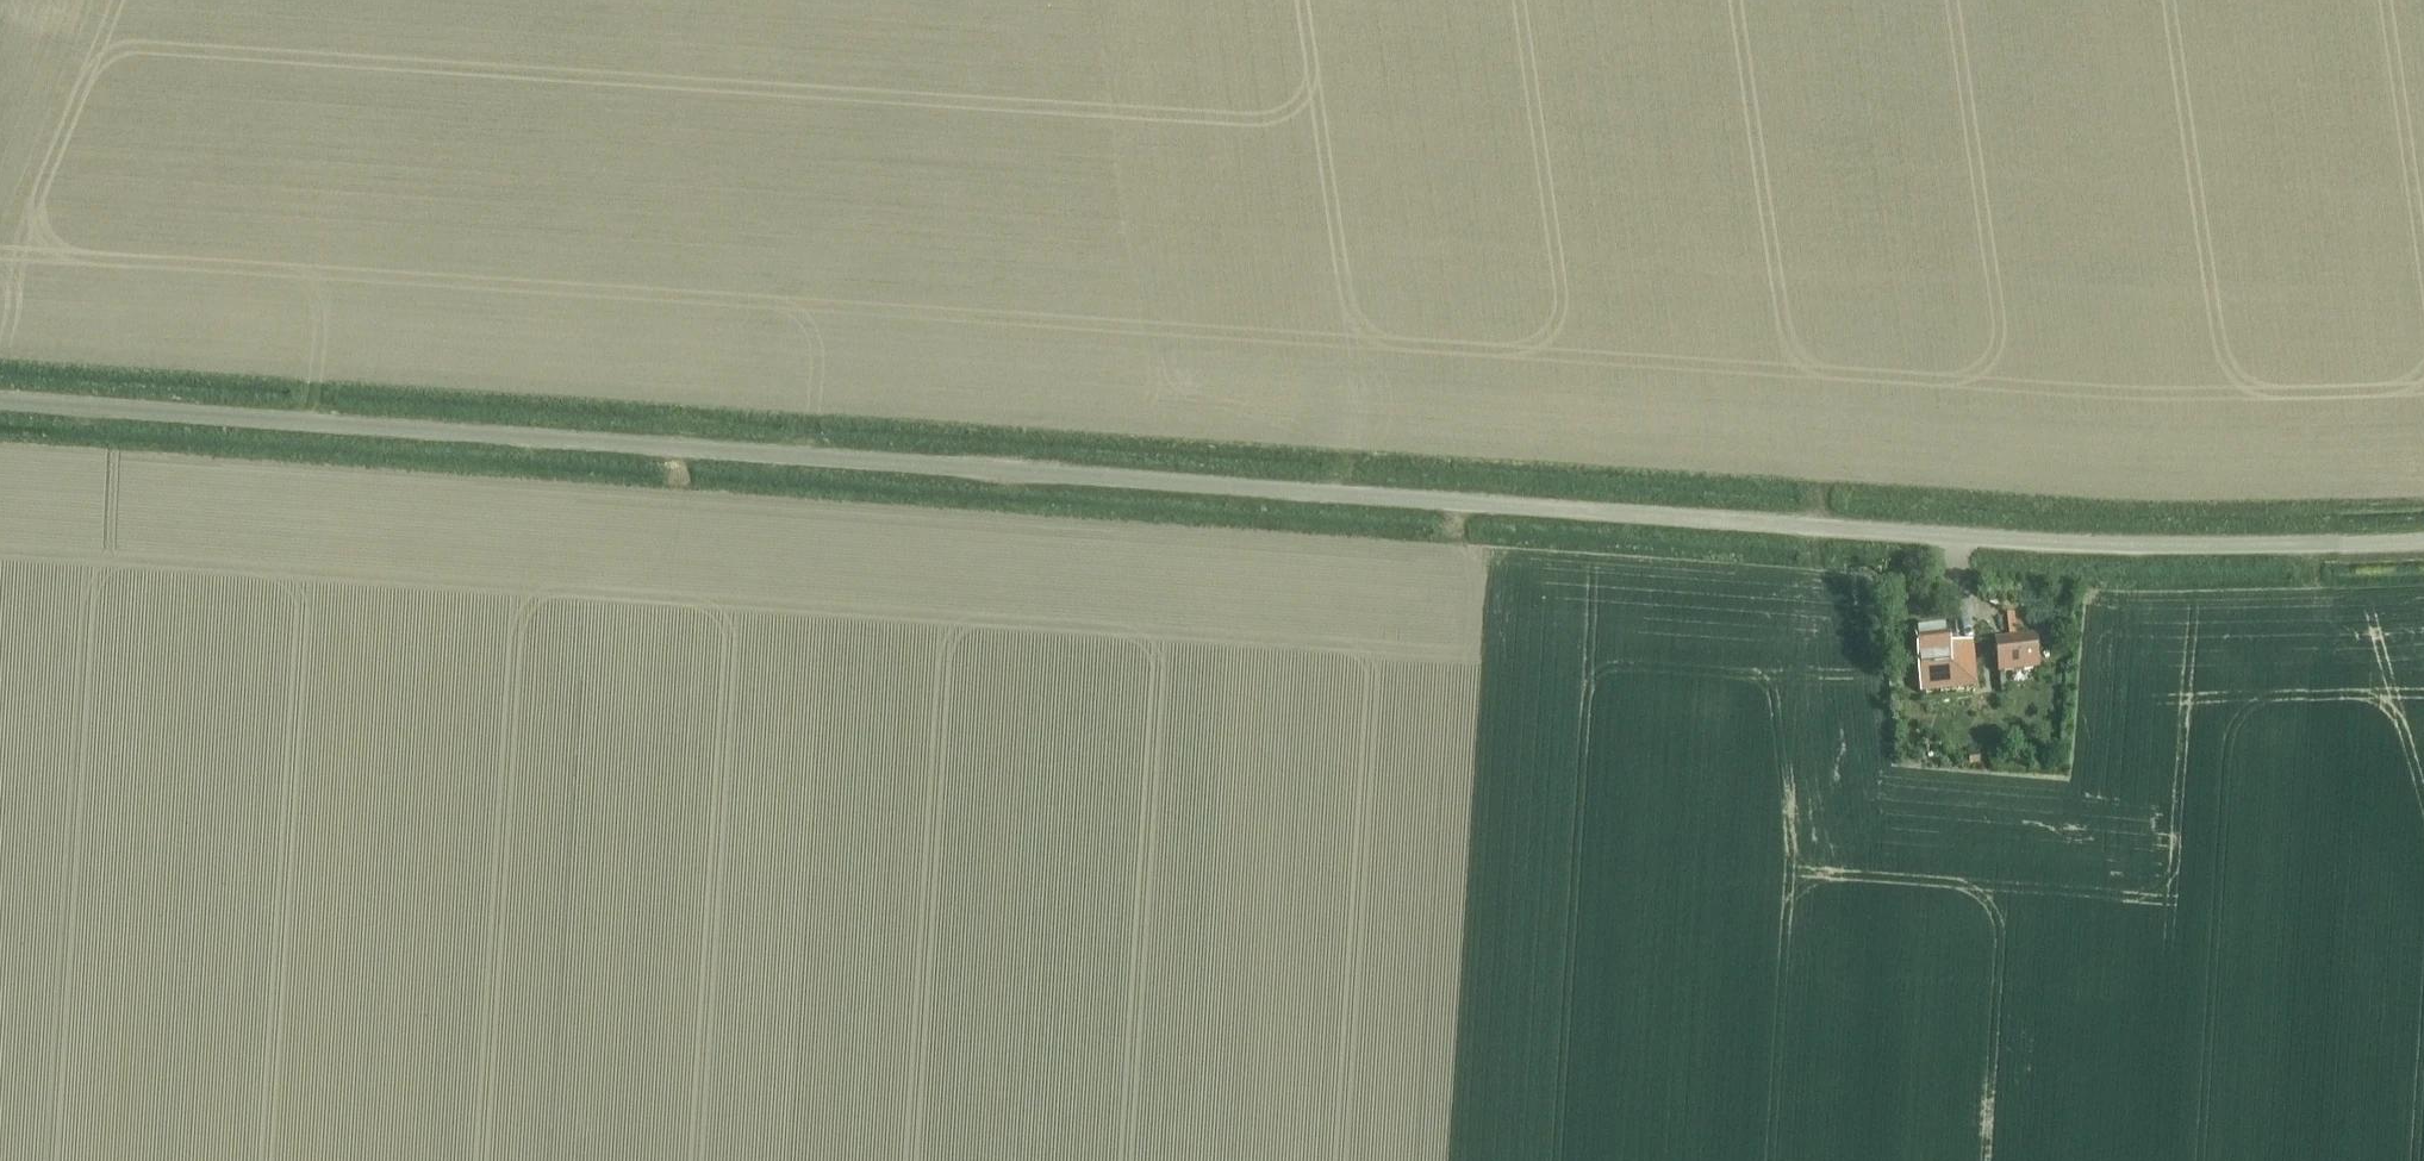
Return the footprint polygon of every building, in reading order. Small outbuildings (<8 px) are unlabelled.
[(1967,652),(1949,654),(1947,630),(1914,634),(1919,681),(1933,679),(1932,670),(1951,668),(1953,689),(1970,687),(1967,652)] [(2037,668),(2034,637),(1995,641),(1999,673),(2037,668)] [(1975,700),(1975,722),(1988,722),(1987,700),(1975,700)]
